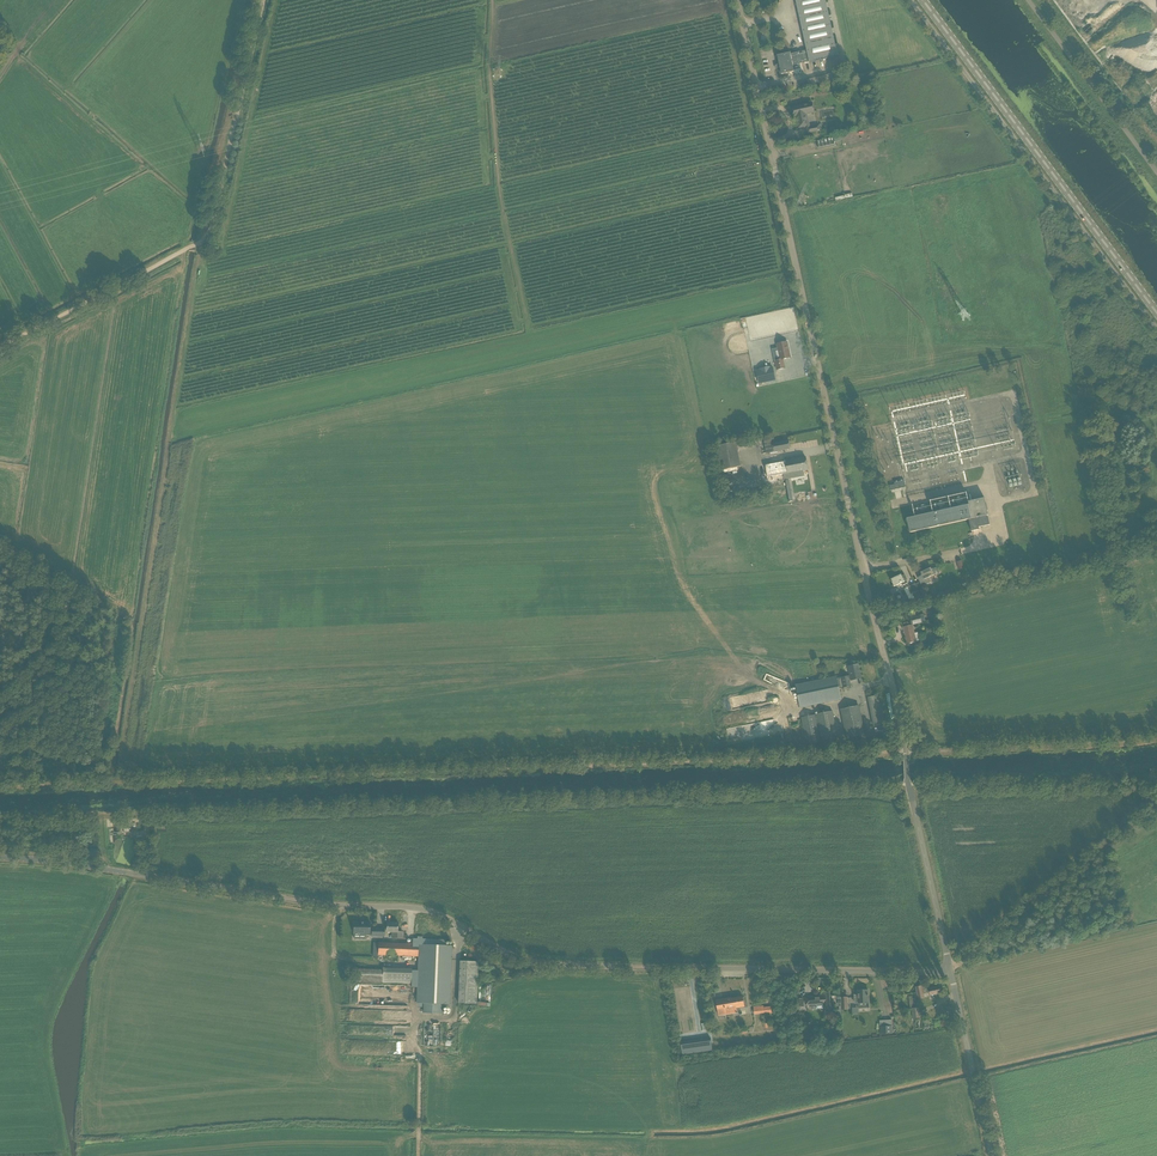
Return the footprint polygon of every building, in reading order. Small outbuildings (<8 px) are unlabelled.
[(777,55),(779,64),(778,65),(779,68),(780,76),(790,74),(790,72),(794,71),(793,65),(802,63),(802,61),(804,61),(804,62),(809,61),(810,62),(838,56),(825,0),(795,0),(807,50),(802,51),(802,52),(800,53),(799,51),(790,53),(790,52),(777,55)] [(810,127),(808,122),(806,113),(814,112),(812,103),(801,105),(792,107),(793,113),(794,113),(794,116),(797,115),(799,122),(798,122),(799,127),(807,126),(808,133),(814,132),(820,130),(818,125),(810,127)] [(834,138),(817,141),(819,150),(836,146),(834,138)] [(723,332),(744,327),(742,320),(721,325),(723,332)] [(778,348),(772,349),(775,361),(777,370),(781,369),(785,368),(783,359),(790,357),(788,347),(787,342),(777,344),(778,348)] [(775,380),(774,375),(773,367),(756,371),(758,379),(759,384),(775,380)] [(789,441),(782,442),(772,443),(773,451),(783,450),(790,448),(789,441)] [(716,446),(721,470),(740,466),(736,443),(716,446)] [(797,459),(765,465),(767,477),(783,474),(784,479),(791,477),(797,476),(804,475),(803,470),(808,470),(806,457),(797,459)] [(785,481),(789,502),(793,501),(789,480),(785,481)] [(955,495),(957,499),(954,500),(955,503),(958,502),(959,505),(968,502),(964,492),(955,495)] [(915,517),(907,518),(910,533),(969,520),(971,531),(979,529),(979,527),(989,525),(988,519),(987,519),(986,515),(988,515),(984,498),(968,502),(969,505),(915,517)] [(924,512),(931,511),(929,503),(922,504),(924,512)] [(917,578),(920,583),(922,587),(931,583),(928,578),(934,575),(931,568),(920,573),(921,575),(921,576),(917,578)] [(901,574),(890,579),(894,587),(901,583),(903,586),(908,583),(906,580),(907,580),(905,574),(902,576),(901,574)] [(911,594),(907,595),(909,600),(921,596),(918,591),(919,591),(916,584),(915,584),(915,583),(907,587),(911,594)] [(919,583),(916,584),(919,591),(922,597),(926,594),(923,589),(922,589),(919,583)] [(921,619),(924,619),(923,614),(910,618),(912,624),(922,622),(921,619)] [(912,625),(903,627),(905,634),(906,634),(907,636),(906,636),(908,643),(916,641),(914,633),(915,633),(912,625)] [(839,688),(850,686),(849,680),(861,678),(858,664),(849,666),(851,675),(837,678),(839,688)] [(837,678),(795,686),(800,706),(834,699),(834,701),(842,699),(839,688),(837,678)] [(874,727),(880,726),(886,724),(880,695),(868,697),(874,727)] [(848,738),(864,735),(858,706),(842,709),(848,738)] [(821,744),(838,740),(832,711),(815,715),(821,744)] [(354,922),(354,933),(354,939),(365,939),(365,933),(372,934),(372,936),(384,936),(384,928),(372,928),(372,929),(370,929),(370,922),(354,922)] [(397,938),(402,939),(403,932),(397,931),(398,923),(387,923),(387,932),(392,932),(392,938),(397,938)] [(413,983),(411,983),(411,987),(417,987),(416,1003),(422,1004),(422,1013),(441,1014),(442,1004),(449,1005),(451,946),(450,945),(379,943),(378,949),(378,954),(378,955),(417,957),(418,957),(418,971),(413,971),(413,983)] [(460,961),(458,1003),(477,1004),(478,961),(460,961)] [(381,983),(410,984),(410,983),(411,983),(413,983),(413,971),(411,971),(411,969),(382,968),(382,970),(381,983)] [(919,999),(924,998),(924,994),(923,993),(930,991),(931,995),(934,994),(940,993),(940,994),(939,986),(938,986),(939,986),(929,988),(929,986),(922,987),(922,986),(916,987),(918,999),(919,999)] [(858,990),(858,995),(854,995),(855,1003),(859,1003),(859,1009),(869,1008),(869,1002),(868,990),(858,990)] [(821,996),(805,997),(806,1001),(806,1005),(823,1004),(824,1009),(830,1009),(830,999),(829,993),(823,993),(823,997),(821,997),(821,996)] [(921,1018),(919,1008),(917,1008),(916,998),(913,998),(912,996),(909,996),(911,1010),(912,1010),(913,1020),(921,1018)] [(733,1014),(737,1013),(736,1008),(744,1007),(743,997),(732,999),(732,998),(716,1000),(719,1016),(733,1014)] [(892,1034),(892,1020),(880,1020),(881,1034),(892,1034)]
